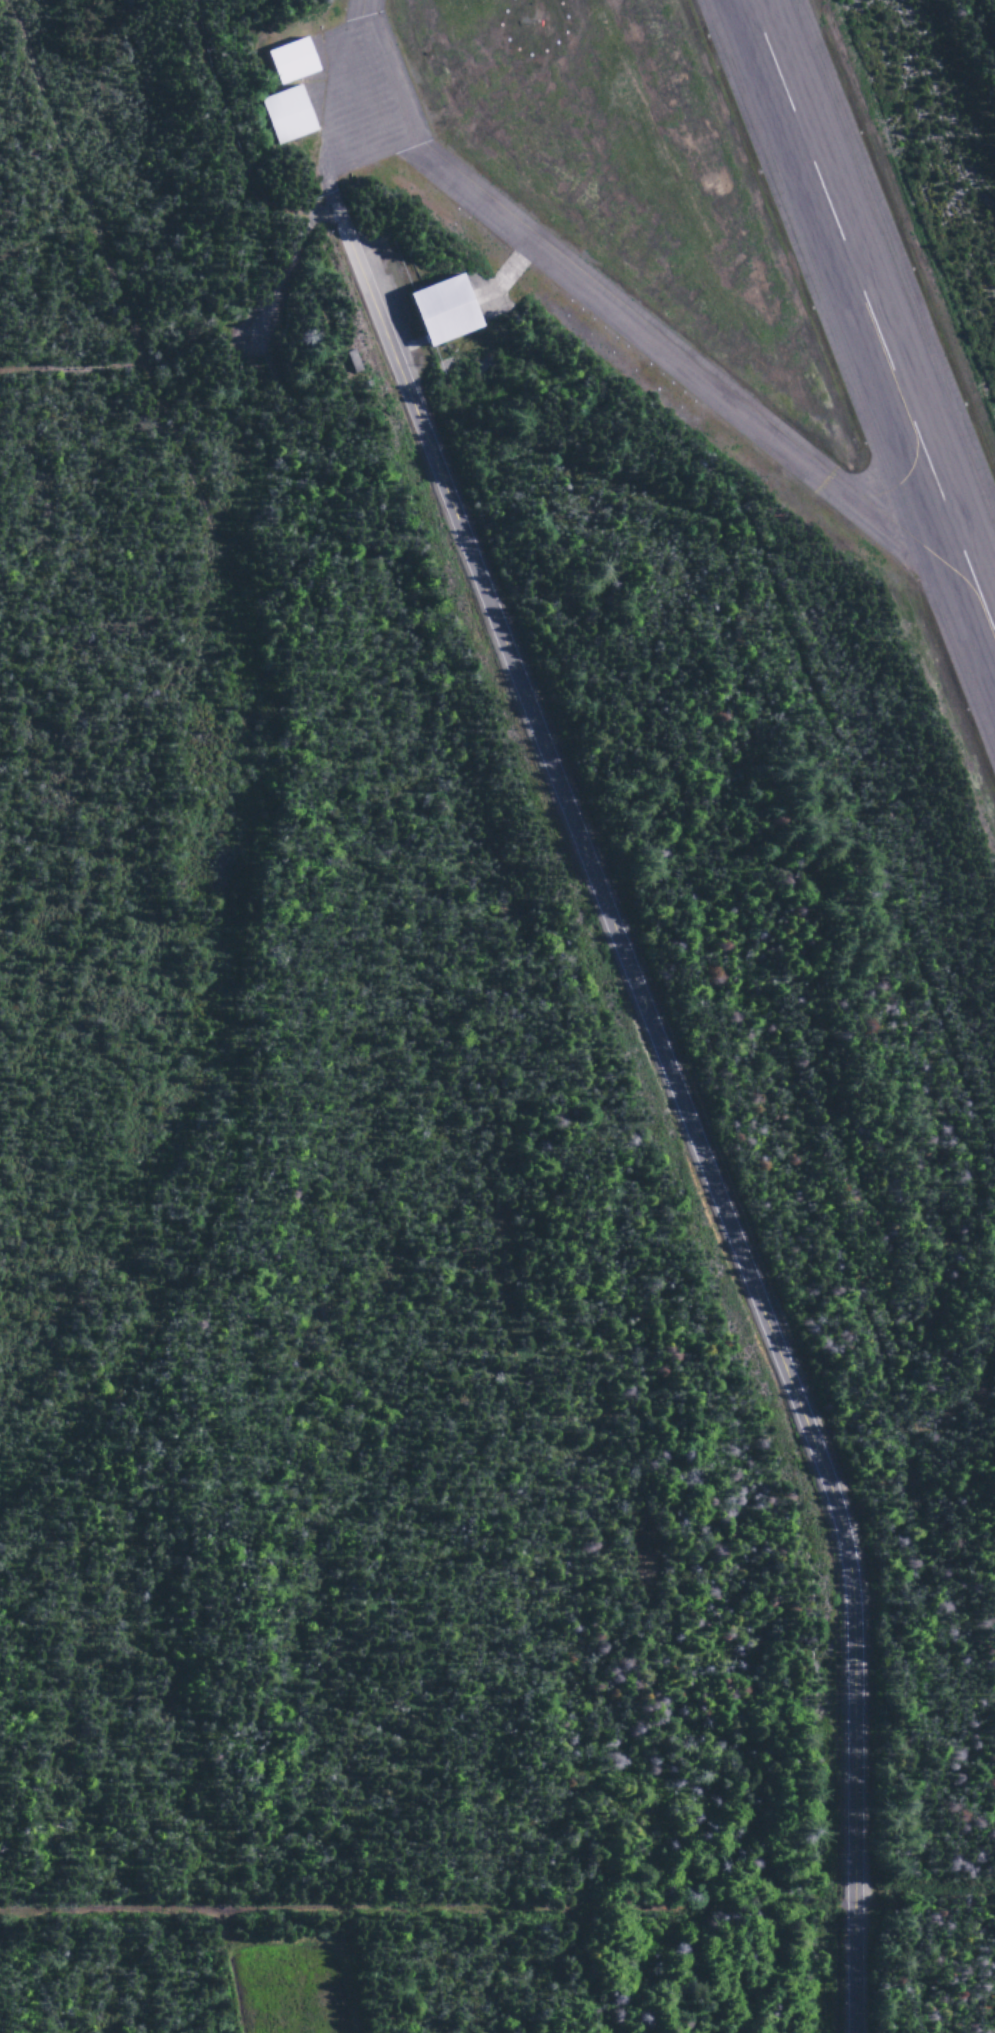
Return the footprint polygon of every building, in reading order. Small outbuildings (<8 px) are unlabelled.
[(311,74),(302,39),(261,50),(271,85),(311,74)] [(252,99),(268,145),(308,131),(292,85),(252,99)] [(398,293),(417,347),(472,329),(453,274),(398,293)]
